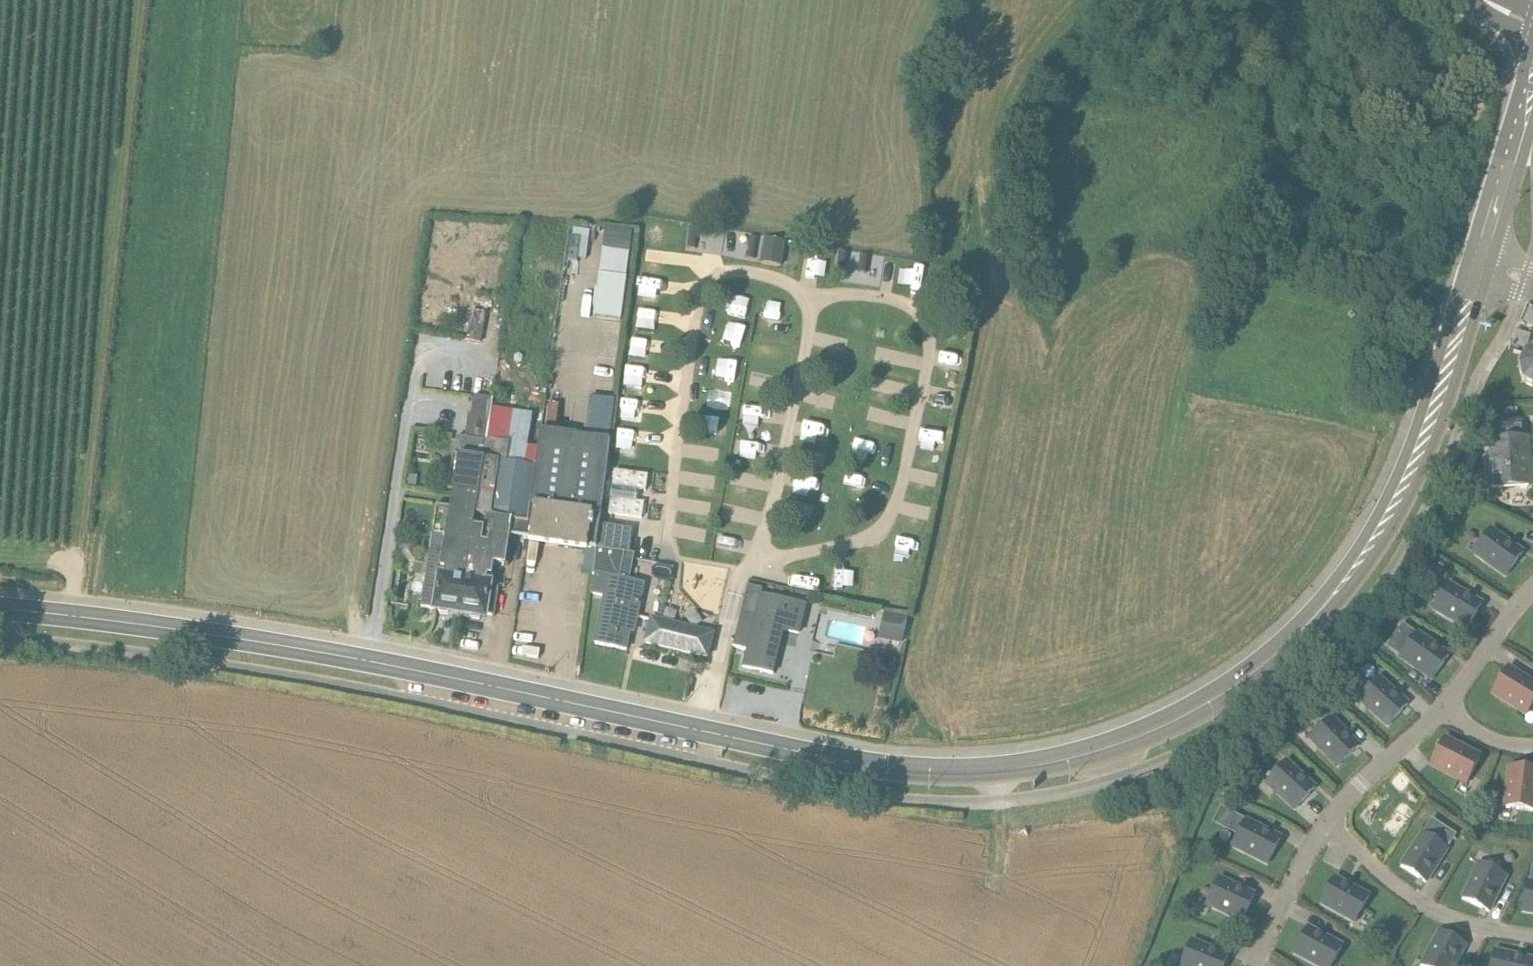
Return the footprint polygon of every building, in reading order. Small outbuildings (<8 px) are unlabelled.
[(632,231),(604,227),(602,250),(603,250),(629,254),(632,231)] [(786,243),(765,239),(760,264),(782,267),(786,243)] [(603,250),(600,275),(626,279),(629,254),(603,250)] [(600,275),(594,317),(620,321),(626,279),(600,275)] [(480,344),(486,314),(472,311),(466,341),(480,344)] [(1526,353),(1519,367),(1523,382),(1532,388),(1532,352),(1526,353)] [(446,534),(468,537),(473,499),(482,440),(487,408),(488,399),(473,396),(470,415),(467,415),(464,438),(456,437),(453,456),(459,457),(450,518),(449,518),(446,534)] [(509,444),(513,412),(487,408),(482,440),(509,444)] [(1526,440),(1525,422),(1495,424),(1495,435),(1493,435),(1493,442),(1491,442),(1493,473),(1484,473),(1484,489),(1528,487),(1526,447),(1528,446),(1528,440),(1526,440)] [(525,465),(514,537),(596,549),(609,440),(541,430),(536,467),(525,465)] [(507,463),(510,444),(509,444),(482,440),(473,499),(468,537),(456,614),(458,614),(457,616),(462,617),(463,615),(467,615),(467,618),(480,620),(481,617),(485,618),(486,615),(494,616),(498,586),(490,585),(493,564),(505,565),(509,536),(514,537),(525,465),(507,463)] [(648,476),(615,472),(613,487),(646,491),(648,476)] [(410,476),(408,486),(416,487),(418,477),(410,476)] [(644,503),(611,499),(609,514),(642,518),(644,503)] [(606,526),(602,551),(630,554),(633,529),(606,526)] [(1491,530),(1474,554),(1506,577),(1523,552),(1491,530)] [(453,613),(456,614),(468,537),(446,534),(444,550),(430,548),(421,607),(435,610),(435,611),(439,611),(440,615),(453,616),(453,613)] [(636,623),(644,585),(596,575),(592,594),(605,597),(595,643),(626,650),(632,622),(636,623)] [(1467,630),(1482,604),(1448,584),(1433,609),(1467,630)] [(747,648),(743,667),(763,672),(772,627),(797,632),(802,607),(760,597),(762,589),(748,585),(740,615),(734,646),(747,648)] [(884,612),(878,640),(901,645),(907,617),(884,612)] [(651,619),(651,621),(646,642),(707,658),(713,635),(651,619)] [(1400,658),(1413,667),(1432,680),(1449,655),(1417,633),(1400,658)] [(1525,680),(1507,669),(1493,694),(1527,715),(1532,705),(1532,685),(1525,680)] [(1388,727),(1408,705),(1379,678),(1359,700),(1388,727)] [(1338,767),(1360,747),(1332,718),(1311,739),(1338,767)] [(1467,784),(1480,759),(1444,740),(1431,766),(1467,784)] [(1266,784),(1295,810),(1316,788),(1287,762),(1266,784)] [(1511,768),(1505,808),(1532,812),(1532,771),(1511,768)] [(1267,865),(1281,838),(1246,820),(1232,847),(1267,865)] [(1401,867),(1426,883),(1448,850),(1422,834),(1401,867)] [(1462,899),(1489,912),(1506,877),(1479,864),(1462,899)] [(1242,922),(1255,895),(1219,878),(1206,905),(1242,922)] [(1355,923),(1369,897),(1335,878),(1321,904),(1355,923)] [(1522,912),(1532,914),(1532,883),(1528,882),(1522,912)] [(1323,936),(1308,928),(1294,954),(1316,965),(1332,965),(1343,946),(1323,936)] [(1466,946),(1440,932),(1421,965),(1455,965),(1466,946)] [(1228,955),(1191,941),(1181,965),(1224,965),(1228,955)] [(1532,960),(1495,951),(1491,965),(1532,965),(1532,960)]
